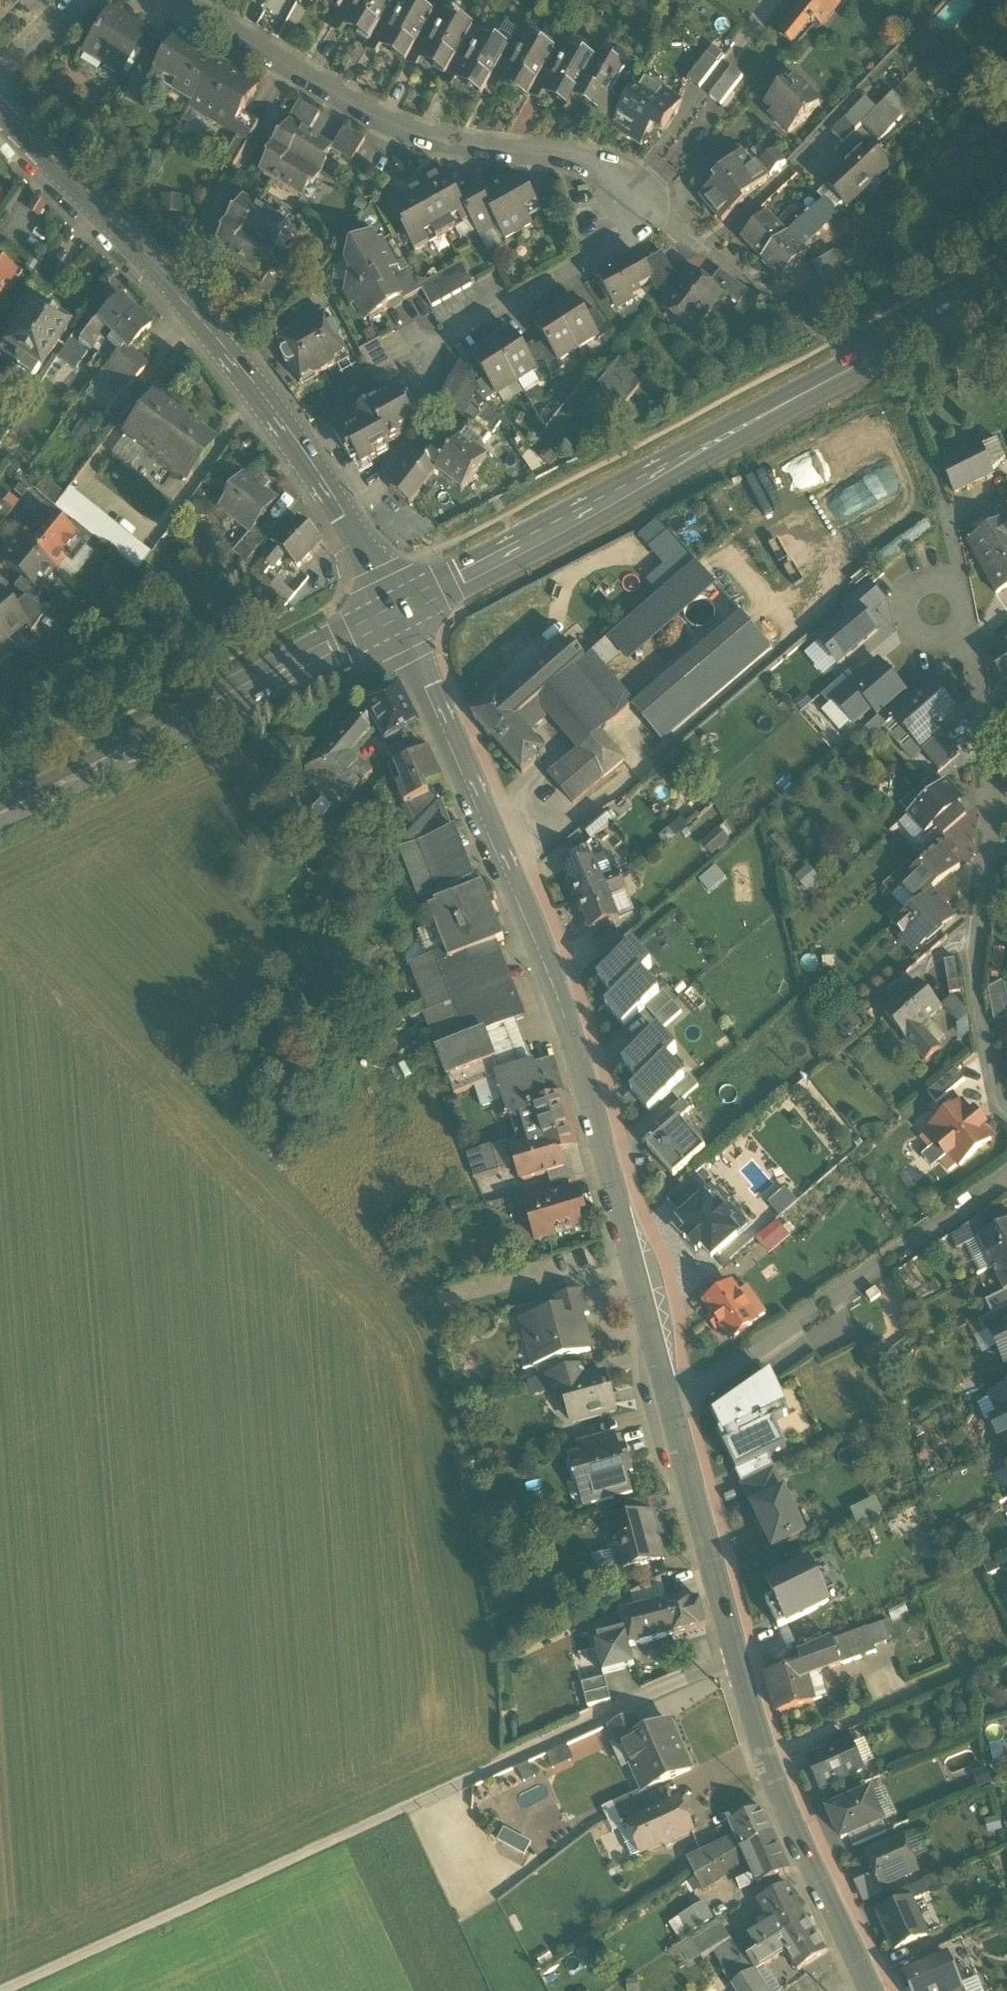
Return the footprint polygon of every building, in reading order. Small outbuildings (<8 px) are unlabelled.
[(17,3),(14,0),(0,0),(0,20),(17,3)] [(342,8),(343,7),(347,0),(327,0),(342,8)] [(372,39),(379,27),(394,0),(361,0),(353,12),(347,23),(348,23),(358,29),(357,31),(372,39)] [(791,43),(808,24),(813,21),(815,22),(821,27),(839,4),(834,0),(808,0),(780,34),(791,43)] [(393,51),(408,60),(419,40),(433,15),(420,8),(418,12),(405,4),(389,33),(383,44),(394,50),(393,51)] [(331,28),(342,34),(347,25),(348,23),(347,23),(353,12),(343,7),(342,8),(331,28)] [(99,62),(120,74),(135,48),(145,33),(143,32),(108,11),(87,46),(102,55),(99,62)] [(433,65),(448,73),(454,61),(473,28),(461,22),(459,25),(446,18),(429,47),(423,57),(424,57),(434,63),(433,65)] [(135,48),(147,55),(160,33),(147,25),(143,32),(145,33),(135,48)] [(367,48),(377,55),(382,46),(383,44),(389,33),(379,27),(372,39),(367,48)] [(469,85),(483,93),(488,85),(500,64),(509,49),(496,42),(494,45),(481,38),(465,67),(459,78),(469,84),(469,85)] [(170,40),(167,45),(174,49),(182,47),(170,40)] [(407,62),(418,68),(423,59),(424,57),(423,57),(429,47),(419,40),(408,60),(407,62)] [(515,88),(529,96),(530,95),(542,74),(555,52),(542,45),(540,49),(527,41),(511,70),(505,81),(515,87),(515,88)] [(187,50),(182,47),(174,49),(167,45),(157,61),(159,62),(156,67),(154,67),(145,83),(147,84),(156,89),(158,87),(171,95),(172,92),(191,103),(213,66),(205,61),(207,58),(188,47),(187,50)] [(84,53),(99,62),(102,55),(87,46),(84,53)] [(712,46),(706,54),(716,62),(723,54),(712,46)] [(576,97),(596,62),(583,55),(581,59),(569,52),(552,80),(546,91),(547,91),(557,97),(556,99),(571,107),(576,97)] [(602,53),(596,62),(576,97),(592,106),(592,104),(603,110),(610,98),(625,71),(613,64),(615,60),(602,53)] [(718,63),(716,62),(706,54),(688,78),(699,87),(718,63)] [(217,60),(213,66),(191,103),(188,108),(231,133),(242,115),(260,85),(217,60)] [(128,87),(140,94),(147,84),(145,83),(154,67),(144,61),(128,87)] [(442,82),(454,88),(459,79),(459,78),(465,67),(454,61),(448,73),(442,82)] [(488,85),(499,92),(504,82),(505,81),(511,70),(500,64),(488,85)] [(710,96),(721,104),(742,76),(731,68),(710,96)] [(530,95),(541,102),(546,93),(547,91),(546,91),(552,80),(542,74),(530,95)] [(775,120),(789,133),(805,117),(806,118),(820,104),(792,77),(766,103),(778,116),(775,120)] [(612,126),(641,145),(654,124),(663,130),(680,103),(642,79),(625,106),(612,126)] [(893,92),(885,100),(899,114),(907,107),(893,92)] [(598,119),(612,126),(625,106),(610,98),(603,110),(602,112),(598,119)] [(861,125),(878,141),(902,117),(899,114),(885,100),(861,125)] [(300,101),(293,111),(314,123),(320,113),(300,101)] [(909,109),(907,107),(899,114),(902,117),(909,109)] [(308,133),(314,123),(293,111),(287,121),(293,124),(308,133)] [(222,164),(232,170),(259,125),(242,115),(231,133),(238,137),(222,164)] [(832,134),(843,144),(860,126),(850,116),(832,134)] [(285,134),(276,149),(320,175),(328,163),(324,161),(332,148),(308,133),(293,124),(286,135),(285,134)] [(345,128),(338,138),(359,150),(365,140),(345,128)] [(359,150),(338,138),(332,148),(335,150),(352,161),(359,150)] [(842,202),(846,206),(888,167),(868,146),(826,184),(826,185),(842,202)] [(320,175),(276,149),(267,163),(269,164),(263,175),(301,199),(309,186),(312,188),(320,175)] [(759,163),(770,176),(786,163),(775,149),(759,163)] [(721,173),(720,173),(741,200),(767,180),(755,164),(751,168),(741,155),(721,173)] [(712,163),(690,185),(701,198),(715,183),(711,179),(719,172),(720,173),(721,173),(712,163)] [(744,203),(741,200),(720,173),(719,172),(711,179),(715,183),(701,198),(722,221),(744,203)] [(471,222),(465,210),(453,189),(444,173),(429,181),(427,178),(415,184),(418,190),(404,197),(403,195),(388,204),(398,221),(399,220),(405,230),(403,231),(415,253),(471,222)] [(453,189),(465,210),(486,199),(481,190),(474,177),(453,189)] [(486,199),(465,210),(471,222),(479,236),(496,226),(505,242),(533,227),(526,213),(538,206),(523,179),(509,186),(504,178),(481,190),(486,199)] [(825,202),(833,211),(842,202),(826,185),(817,193),(825,202)] [(240,210),(231,225),(275,251),(282,238),(279,236),(286,223),(247,200),(241,211),(240,210)] [(804,218),(796,224),(786,234),(761,259),(761,260),(781,280),(806,255),(799,248),(836,215),(833,211),(825,202),(819,206),(818,205),(804,218)] [(794,207),(777,224),(786,234),(796,224),(804,218),(794,207)] [(761,259),(786,234),(777,224),(767,214),(741,239),(761,259)] [(275,251),(231,225),(222,239),(223,240),(217,250),(256,274),(264,262),(267,264),(275,251)] [(364,316),(371,318),(388,309),(384,303),(399,295),(390,279),(387,274),(396,269),(382,243),(378,245),(373,235),(352,247),(348,261),(353,270),(346,294),(352,305),(356,303),(364,316)] [(812,265),(829,292),(862,272),(854,259),(844,265),(835,251),(812,265)] [(654,288),(657,293),(673,273),(662,252),(642,263),(651,280),(650,280),(654,288)] [(599,275),(617,308),(633,299),(632,296),(640,291),(638,287),(650,280),(651,280),(642,263),(637,254),(599,275)] [(461,263),(420,287),(410,269),(390,279),(399,295),(402,301),(422,291),(431,308),(473,285),(461,263)] [(15,278),(7,273),(8,272),(0,266),(0,301),(15,278)] [(662,306),(693,332),(722,295),(709,285),(691,270),(662,306)] [(724,293),(739,305),(749,292),(720,270),(711,282),(709,285),(722,295),(724,293)] [(388,309),(402,301),(399,295),(384,303),(388,309)] [(120,297),(95,320),(111,336),(135,312),(120,297)] [(573,299),(554,311),(578,350),(597,338),(598,337),(585,317),(573,299)] [(18,368),(34,379),(69,329),(35,306),(25,321),(21,318),(11,332),(14,334),(3,350),(16,360),(22,363),(18,368)] [(578,350),(554,311),(534,323),(546,342),(559,362),(560,361),(578,350)] [(597,338),(599,342),(610,334),(595,311),(585,317),(598,337),(597,338)] [(111,336),(116,340),(126,350),(150,326),(135,312),(111,336)] [(304,333),(305,333),(326,372),(336,367),(337,361),(348,356),(340,341),(342,335),(337,327),(332,326),(326,315),(313,322),(311,329),(304,333)] [(110,338),(111,336),(95,320),(89,327),(80,342),(91,349),(100,335),(109,339),(110,338)] [(512,332),(492,345),(517,383),(535,372),(536,371),(523,351),(512,332)] [(326,372),(305,333),(298,337),(290,335),(278,341),(284,352),(283,353),(282,357),(287,367),(292,367),(300,382),(311,376),(316,377),(326,372)] [(103,363),(107,367),(124,384),(124,386),(127,388),(145,368),(126,350),(116,340),(106,349),(112,355),(103,363)] [(359,351),(365,362),(386,351),(380,340),(359,351)] [(88,355),(77,347),(69,341),(59,356),(68,361),(79,368),(88,355)] [(546,342),(536,348),(553,376),(564,369),(560,361),(559,362),(546,342)] [(517,383),(492,345),(472,357),(497,396),(517,383)] [(553,376),(536,348),(533,345),(523,351),(536,371),(535,372),(542,383),(553,376)] [(365,362),(373,376),(394,364),(386,351),(365,362)] [(4,379),(25,394),(34,379),(18,368),(22,363),(16,360),(4,379)] [(599,386),(624,407),(645,382),(620,362),(599,386)] [(436,404),(474,427),(475,425),(489,406),(462,363),(436,404)] [(394,364),(373,376),(379,386),(400,375),(394,364)] [(125,390),(127,388),(124,386),(124,384),(107,367),(93,390),(112,404),(125,390)] [(112,404),(93,390),(90,388),(84,396),(106,411),(112,404)] [(105,412),(118,423),(136,399),(125,390),(112,404),(106,411),(105,412)] [(355,456),(362,468),(376,460),(377,460),(379,459),(376,454),(386,449),(388,454),(390,453),(387,447),(399,440),(402,435),(400,432),(406,429),(405,429),(412,418),(407,408),(409,407),(401,392),(371,408),(370,406),(360,412),(362,415),(334,431),(347,454),(352,451),(354,456),(355,456)] [(142,452),(185,483),(213,445),(187,426),(189,423),(179,416),(177,418),(151,399),(123,438),(142,452)] [(475,425),(491,438),(501,425),(489,406),(475,425)] [(91,428),(81,421),(71,435),(82,442),(91,428)] [(474,427),(460,444),(472,454),(474,451),(478,454),(484,447),(491,438),(475,425),(474,427)] [(142,452),(123,438),(111,454),(130,468),(142,452)] [(983,445),(996,470),(1004,465),(996,452),(1002,448),(998,438),(983,445)] [(436,472),(438,473),(453,453),(441,442),(425,463),(436,472)] [(487,462),(478,454),(474,451),(472,454),(460,444),(453,453),(438,473),(437,474),(463,494),(468,486),(469,487),(483,470),(482,469),(487,462)] [(944,464),(957,490),(996,471),(996,470),(983,445),(944,464)] [(376,454),(379,459),(388,454),(386,449),(376,454)] [(541,458),(550,466),(557,459),(548,451),(541,458)] [(390,490),(410,506),(436,472),(425,463),(417,456),(390,490)] [(250,533),(251,533),(264,518),(277,500),(244,474),(218,507),(250,533)] [(44,499),(54,508),(62,496),(52,489),(44,499)] [(54,508),(135,573),(149,553),(68,489),(62,496),(54,508)] [(208,502),(192,501),(192,516),(207,517),(208,502)] [(12,512),(2,504),(0,507),(0,527),(12,512)] [(989,527),(1006,557),(1006,507),(999,512),(1003,518),(989,527)] [(25,534),(18,543),(52,570),(56,573),(65,561),(70,565),(72,563),(73,564),(84,551),(83,550),(84,548),(84,547),(66,533),(42,513),(33,524),(32,523),(24,533),(25,534)] [(242,543),(255,554),(276,527),(264,518),(251,533),(250,533),(242,543)] [(284,556),(298,569),(323,543),(300,521),(275,546),(275,547),(284,556)] [(648,550),(668,533),(657,521),(638,538),(648,550)] [(66,533),(84,547),(91,539),(73,524),(66,533)] [(1006,560),(1006,557),(989,527),(968,540),(983,567),(996,559),(1000,565),(1006,560)] [(659,596),(695,564),(668,533),(648,550),(663,567),(647,582),(659,596)] [(36,590),(52,570),(18,543),(2,563),(22,579),(36,591),(36,590)] [(247,564),(255,554),(242,543),(234,553),(247,564)] [(275,547),(262,561),(270,567),(273,570),(284,556),(275,547)] [(94,555),(84,548),(83,550),(84,551),(73,564),(72,563),(70,565),(65,561),(56,573),(70,585),(94,555)] [(1000,565),(996,559),(983,567),(996,592),(1006,584),(1006,560),(1000,565)] [(261,579),(270,567),(262,561),(261,560),(252,571),(261,579)] [(659,596),(608,640),(621,655),(620,655),(630,665),(684,617),(683,616),(684,610),(686,604),(690,600),(696,598),(702,598),(705,599),(717,588),(695,563),(695,564),(659,596)] [(14,589),(25,598),(33,604),(41,594),(36,590),(36,591),(22,579),(14,589)] [(263,596),(281,611),(282,611),(294,596),(276,579),(263,596)] [(869,583),(841,606),(849,615),(858,607),(866,616),(884,601),(869,583)] [(6,640),(24,625),(25,624),(12,609),(0,595),(0,633),(6,640)] [(45,614),(33,604),(25,598),(12,609),(25,624),(24,625),(31,634),(45,614)] [(699,630),(705,629),(710,625),(713,621),(715,615),(714,609),(712,604),(707,600),(705,599),(702,598),(696,598),(690,600),(686,604),(684,610),(683,616),(684,617),(685,621),(688,626),(693,629),(699,630)] [(849,615),(819,641),(838,663),(877,630),(866,616),(858,607),(849,615)] [(771,648),(742,615),(632,708),(661,742),(771,648)] [(6,640),(0,645),(0,662),(15,650),(6,640)] [(578,667),(571,673),(614,723),(633,706),(603,670),(620,655),(621,655),(608,640),(578,667)] [(824,675),(838,663),(819,641),(804,653),(824,675)] [(989,656),(1004,679),(1006,677),(1006,644),(989,656)] [(567,655),(532,685),(543,698),(571,673),(578,667),(567,655)] [(856,679),(833,699),(852,721),(853,722),(871,706),(879,715),(906,692),(878,660),(856,679)] [(833,699),(856,679),(848,671),(821,694),(829,703),(833,699)] [(580,752),(581,751),(602,733),(614,723),(571,673),(543,698),(538,702),(549,715),(580,752)] [(532,685),(510,705),(520,717),(538,702),(543,698),(532,685)] [(895,717),(917,742),(935,726),(953,710),(932,686),(914,701),(895,717)] [(399,689),(369,705),(380,727),(388,742),(419,727),(416,721),(399,689)] [(812,701),(804,691),(794,700),(802,710),(812,701)] [(879,715),(887,725),(895,717),(914,701),(906,692),(879,715)] [(517,720),(520,717),(510,705),(501,695),(473,717),(493,741),(517,720)] [(840,731),(852,721),(833,699),(829,703),(821,709),(840,731)] [(520,717),(517,720),(528,733),(549,715),(538,702),(520,717)] [(356,754),(380,727),(369,705),(325,754),(361,786),(375,770),(356,754)] [(887,725),(879,715),(865,728),(873,737),(883,728),(887,725)] [(887,725),(883,728),(913,762),(925,751),(917,742),(895,717),(887,725)] [(546,754),(528,733),(517,720),(493,741),(522,775),(546,754)] [(917,742),(925,751),(943,734),(935,726),(917,742)] [(581,751),(583,754),(604,779),(625,761),(602,733),(581,751)] [(959,752),(943,734),(925,751),(940,769),(959,752)] [(397,786),(405,807),(429,797),(425,789),(431,787),(443,782),(430,752),(396,766),(403,783),(397,786)] [(325,754),(315,766),(351,797),(361,786),(325,754)] [(583,754),(568,767),(588,792),(604,779),(583,754)] [(340,810),(351,797),(315,766),(303,779),(323,796),(335,806),(340,810)] [(403,783),(396,766),(390,769),(397,786),(403,783)] [(573,805),(588,792),(568,767),(552,780),(573,805)] [(909,814),(943,784),(936,775),(901,805),(909,814)] [(909,814),(925,832),(935,824),(957,804),(961,801),(945,782),(943,784),(909,814)] [(434,809),(438,804),(431,787),(425,789),(429,797),(434,809)] [(335,806),(323,796),(311,811),(322,820),(335,806)] [(405,807),(415,829),(434,809),(429,797),(405,807)] [(394,851),(419,915),(429,911),(429,910),(436,907),(435,904),(476,889),(442,802),(439,803),(438,804),(434,809),(415,829),(394,851)] [(935,824),(943,834),(966,814),(957,804),(935,824)] [(581,828),(591,840),(613,821),(603,809),(581,828)] [(925,832),(909,814),(899,823),(915,841),(925,832)] [(689,827),(682,818),(668,829),(676,838),(689,827)] [(730,841),(718,828),(701,844),(712,857),(730,841)] [(575,867),(594,859),(588,846),(569,854),(575,867)] [(902,887),(918,905),(931,894),(960,868),(944,849),(918,872),(902,886),(902,887)] [(605,855),(594,859),(602,880),(613,875),(605,855)] [(565,872),(578,902),(607,890),(602,880),(594,859),(575,867),(565,872)] [(883,886),(891,896),(902,887),(902,886),(918,872),(910,863),(883,886)] [(727,879),(716,866),(698,882),(709,895),(727,879)] [(820,879),(808,866),(795,877),(807,891),(820,879)] [(602,880),(607,890),(624,883),(620,873),(613,875),(602,880)] [(931,894),(944,909),(965,891),(952,876),(931,894)] [(628,893),(624,883),(607,890),(611,900),(627,893),(628,893)] [(445,952),(449,963),(496,944),(505,941),(483,886),(476,889),(435,904),(436,907),(429,910),(429,911),(435,926),(445,952)] [(891,896),(907,915),(918,905),(902,887),(891,896)] [(611,900),(607,890),(578,902),(591,932),(619,920),(619,919),(611,900)] [(611,900),(619,919),(635,913),(627,893),(611,900)] [(895,925),(905,937),(910,932),(921,945),(952,918),(944,909),(931,894),(918,905),(907,915),(895,925)] [(419,933),(429,958),(445,952),(435,926),(419,933)] [(593,939),(601,958),(621,941),(616,930),(593,939)] [(916,950),(921,945),(910,932),(905,937),(916,950)] [(445,1026),(453,1046),(485,1034),(516,1022),(524,1019),(525,1019),(496,944),(449,963),(445,952),(429,958),(411,965),(425,1002),(429,1013),(453,1004),(460,1020),(458,1021),(445,1026)] [(598,979),(616,999),(642,976),(652,968),(634,948),(598,979)] [(944,961),(949,994),(961,992),(955,959),(944,961)] [(820,988),(819,974),(804,976),(806,989),(820,988)] [(624,1027),(645,1008),(659,996),(642,976),(616,999),(606,1008),(624,1027)] [(996,1023),(1006,1020),(1006,984),(1006,980),(989,988),(996,1023)] [(882,1014),(902,1037),(915,1026),(926,1016),(930,1013),(910,990),(882,1014)] [(645,1008),(655,1019),(673,1003),(664,992),(659,996),(645,1008)] [(936,1012),(948,1025),(960,1014),(948,1001),(936,1012)] [(408,1009),(412,1019),(423,1015),(429,1013),(425,1002),(408,1009)] [(682,1013),(673,1003),(655,1019),(664,1029),(682,1013)] [(423,1015),(438,1052),(453,1046),(445,1026),(458,1021),(460,1020),(453,1004),(429,1013),(423,1015)] [(863,1024),(854,1013),(838,1026),(848,1038),(863,1024)] [(945,1038),(926,1016),(915,1026),(933,1049),(945,1038)] [(501,1075),(533,1066),(516,1022),(485,1034),(496,1060),(501,1075)] [(902,1037),(923,1061),(935,1051),(933,1049),(915,1026),(902,1037)] [(623,1065),(641,1085),(667,1062),(677,1053),(659,1033),(623,1065)] [(438,1052),(448,1079),(496,1060),(485,1034),(453,1046),(438,1052)] [(448,1079),(455,1096),(476,1088),(498,1080),(497,1077),(501,1075),(496,1060),(448,1079)] [(506,1101),(513,1118),(523,1115),(524,1118),(530,1116),(529,1115),(536,1113),(534,1109),(542,1106),(540,1100),(532,1075),(555,1069),(553,1061),(552,1060),(533,1066),(501,1075),(497,1077),(498,1080),(506,1101)] [(685,1082),(667,1062),(641,1085),(631,1093),(649,1113),(671,1093),(685,1082)] [(928,1093),(937,1104),(964,1081),(956,1070),(928,1093)] [(685,1082),(671,1093),(681,1104),(683,1102),(699,1088),(690,1077),(685,1082)] [(481,1109),(506,1101),(498,1080),(476,1088),(481,1109)] [(556,1095),(540,1100),(542,1106),(534,1109),(536,1113),(550,1158),(559,1156),(578,1150),(564,1098),(557,1100),(556,1095)] [(656,1125),(664,1134),(679,1121),(691,1111),(683,1102),(681,1104),(656,1125)] [(950,1153),(960,1165),(991,1139),(981,1127),(984,1125),(974,1112),(971,1115),(961,1103),(930,1129),(940,1141),(937,1143),(947,1156),(950,1153)] [(550,1158),(536,1113),(529,1115),(530,1116),(524,1118),(523,1115),(513,1118),(522,1148),(514,1151),(519,1167),(541,1160),(542,1162),(550,1160),(550,1158)] [(696,1135),(692,1135),(679,1121),(664,1134),(648,1148),(674,1179),(706,1151),(703,1148),(704,1142),(701,1137),(696,1135)] [(940,1141),(930,1129),(919,1138),(929,1150),(937,1143),(940,1141)] [(932,1168),(939,1162),(947,1156),(937,1143),(929,1150),(922,1155),(932,1168)] [(505,1145),(494,1148),(470,1155),(478,1179),(501,1172),(496,1154),(507,1151),(505,1145)] [(546,1175),(550,1188),(586,1177),(578,1150),(559,1156),(563,1170),(546,1175)] [(949,1174),(960,1165),(950,1153),(947,1156),(939,1162),(949,1174)] [(550,1160),(542,1162),(546,1175),(563,1170),(559,1156),(550,1158),(550,1160)] [(524,1182),(546,1175),(542,1162),(541,1160),(519,1167),(524,1182)] [(668,1201),(684,1219),(705,1200),(711,1194),(696,1176),(668,1201)] [(553,1199),(550,1188),(515,1198),(519,1211),(528,1209),(527,1207),(553,1199)] [(718,1189),(711,1194),(705,1200),(715,1211),(718,1209),(730,1223),(728,1225),(738,1236),(750,1226),(740,1214),(742,1212),(730,1198),(727,1200),(718,1189)] [(786,1191),(770,1205),(780,1216),(796,1202),(786,1191)] [(528,1209),(537,1241),(582,1228),(578,1215),(585,1213),(578,1192),(553,1199),(527,1207),(528,1209)] [(684,1219),(680,1222),(690,1233),(687,1236),(700,1250),(702,1247),(712,1259),(738,1236),(728,1225),(730,1223),(718,1209),(715,1211),(705,1200),(684,1219)] [(997,1225),(1006,1220),(1006,1206),(991,1213),(997,1225)] [(951,1238),(957,1250),(966,1246),(978,1240),(978,1239),(987,1234),(979,1218),(951,1238)] [(791,1238),(777,1222),(756,1241),(769,1256),(791,1238)] [(992,1268),(1006,1260),(1006,1225),(987,1234),(978,1239),(978,1240),(992,1268)] [(978,1240),(966,1246),(979,1273),(992,1268),(978,1240)] [(992,1268),(1004,1293),(1004,1294),(1006,1292),(1006,1260),(992,1268)] [(717,1281),(700,1293),(707,1303),(724,1292),(717,1281)] [(707,1303),(706,1304),(714,1316),(722,1327),(731,1341),(756,1323),(756,1322),(737,1296),(731,1287),(724,1292),(707,1303)] [(748,1288),(737,1296),(756,1322),(767,1315),(748,1288)] [(876,1289),(866,1296),(871,1303),(881,1296),(876,1289)] [(567,1309),(570,1321),(583,1318),(588,1316),(582,1291),(555,1298),(559,1309),(559,1311),(567,1309)] [(992,1314),(1006,1307),(1006,1292),(1004,1294),(1004,1293),(986,1301),(992,1314)] [(992,1314),(979,1321),(985,1332),(995,1328),(994,1327),(1006,1320),(1006,1307),(992,1314)] [(534,1339),(541,1365),(592,1352),(583,1318),(570,1321),(567,1309),(559,1311),(559,1309),(523,1318),(528,1340),(534,1339)] [(714,1316),(708,1320),(715,1332),(722,1327),(714,1316)] [(1005,1363),(1006,1363),(1006,1320),(994,1327),(995,1328),(1002,1344),(997,1346),(1005,1363)] [(995,1328),(985,1332),(975,1337),(982,1353),(997,1346),(1002,1344),(995,1328)] [(553,1392),(553,1393),(565,1390),(564,1388),(588,1382),(584,1367),(549,1377),(553,1392)] [(553,1392),(549,1377),(528,1382),(532,1397),(553,1392)] [(571,1423),(572,1426),(616,1414),(606,1377),(588,1382),(564,1388),(565,1390),(570,1389),(579,1421),(571,1423)] [(724,1446),(737,1473),(769,1457),(787,1449),(775,1423),(790,1416),(783,1405),(784,1405),(771,1378),(716,1416),(721,1426),(729,1443),(724,1446)] [(998,1436),(1000,1435),(1006,1431),(1006,1389),(991,1397),(1000,1415),(991,1420),(998,1436)] [(1000,1415),(991,1397),(977,1404),(986,1422),(991,1420),(1000,1415)] [(598,1451),(600,1459),(619,1454),(614,1435),(573,1446),(576,1457),(598,1451)] [(589,1488),(592,1504),(632,1494),(627,1476),(633,1475),(627,1452),(619,1454),(600,1459),(598,1451),(576,1457),(568,1459),(574,1480),(587,1477),(590,1488),(589,1488)] [(737,1473),(742,1484),(773,1469),(775,1468),(769,1457),(737,1473)] [(742,1484),(753,1507),(784,1492),(773,1469),(742,1484)] [(753,1507),(774,1549),(805,1535),(789,1502),(784,1492),(753,1507)] [(789,1502),(805,1535),(820,1527),(804,1495),(789,1502)] [(602,1515),(605,1527),(611,1526),(649,1516),(651,1515),(648,1502),(602,1515)] [(854,1514),(859,1525),(881,1515),(876,1504),(854,1514)] [(618,1553),(613,1554),(592,1559),(597,1577),(618,1572),(622,1571),(663,1560),(657,1540),(655,1540),(649,1516),(611,1526),(618,1553)] [(766,1603),(779,1628),(828,1604),(809,1564),(769,1584),(776,1598),(766,1603)] [(635,1610),(667,1601),(661,1578),(631,1594),(635,1610)] [(699,1600),(668,1608),(672,1636),(706,1627),(699,1600)] [(620,1614),(621,1615),(625,1630),(629,1647),(672,1636),(668,1608),(667,1601),(635,1610),(620,1614)] [(593,1652),(597,1651),(595,1643),(599,1642),(597,1637),(625,1630),(621,1615),(610,1618),(611,1623),(587,1630),(593,1652)] [(891,1622),(874,1628),(881,1647),(898,1641),(891,1622)] [(874,1628),(830,1643),(840,1666),(883,1651),(881,1647),(874,1628)] [(629,1647),(625,1630),(597,1637),(599,1642),(595,1643),(597,1651),(603,1675),(634,1667),(629,1647)] [(830,1643),(820,1647),(830,1669),(840,1666),(830,1643)] [(821,1672),(830,1669),(820,1647),(799,1656),(804,1666),(808,1677),(821,1672)] [(767,1677),(777,1713),(815,1702),(808,1677),(804,1666),(767,1677)] [(808,1677),(815,1702),(828,1699),(821,1672),(808,1677)] [(581,1684),(587,1707),(611,1701),(605,1678),(581,1684)] [(609,1728),(619,1749),(623,1747),(622,1745),(643,1735),(635,1716),(609,1728)] [(637,1764),(650,1790),(692,1771),(677,1739),(673,1741),(667,1726),(670,1725),(670,1723),(643,1735),(622,1745),(623,1747),(632,1766),(637,1764)] [(677,1739),(670,1725),(667,1726),(673,1741),(677,1739)] [(824,1744),(828,1754),(852,1743),(847,1734),(824,1744)] [(853,1746),(862,1768),(875,1762),(866,1741),(853,1746)] [(808,1762),(821,1790),(864,1771),(862,1768),(853,1746),(852,1743),(828,1754),(808,1762)] [(568,1746),(547,1756),(553,1769),(574,1760),(568,1746)] [(647,1792),(650,1790),(637,1764),(632,1766),(644,1791),(644,1793),(647,1792)] [(992,1784),(985,1769),(973,1774),(979,1789),(992,1784)] [(843,1793),(848,1804),(870,1795),(865,1784),(843,1793)] [(886,1789),(871,1796),(882,1823),(897,1815),(886,1789)] [(644,1791),(613,1805),(619,1817),(652,1802),(647,1792),(644,1793),(644,1791)] [(830,1812),(842,1840),(849,1837),(882,1823),(871,1796),(870,1795),(848,1804),(830,1812)] [(652,1802),(619,1817),(623,1827),(624,1829),(634,1825),(634,1824),(656,1814),(652,1802)] [(608,1822),(619,1817),(613,1805),(602,1810),(608,1822)] [(634,1824),(634,1825),(647,1853),(663,1846),(664,1848),(667,1850),(674,1846),(675,1843),(674,1841),(692,1832),(684,1814),(681,1816),(676,1805),(656,1814),(634,1824)] [(730,1824),(736,1838),(742,1850),(774,1836),(762,1809),(730,1824)] [(621,1828),(623,1827),(619,1817),(608,1822),(613,1834),(620,1831),(622,1830),(621,1828)] [(1003,1831),(999,1817),(985,1821),(988,1835),(1003,1831)] [(849,1837),(854,1848),(887,1834),(882,1823),(849,1837)] [(635,1858),(647,1853),(634,1825),(624,1829),(623,1827),(621,1828),(622,1830),(620,1831),(631,1857),(635,1858)] [(505,1830),(498,1842),(525,1857),(532,1845),(505,1830)] [(790,1872),(774,1836),(742,1850),(748,1863),(748,1864),(750,1869),(756,1883),(758,1887),(790,1872)] [(722,1862),(742,1850),(736,1838),(715,1847),(722,1862)] [(875,1874),(881,1888),(902,1879),(907,1879),(912,1877),(915,1874),(918,1872),(904,1839),(867,1855),(875,1874)] [(687,1860),(695,1878),(696,1878),(722,1862),(715,1847),(687,1860)] [(696,1878),(704,1892),(748,1864),(748,1863),(742,1850),(722,1862),(696,1878)] [(742,1890),(756,1883),(750,1869),(735,1876),(742,1890)] [(855,1883),(864,1905),(884,1896),(881,1888),(875,1874),(855,1883)] [(892,1897),(897,1907),(912,1901),(912,1902),(930,1894),(925,1882),(892,1897)] [(773,1925),(779,1938),(808,1919),(790,1888),(761,1904),(773,1925)] [(879,1915),(895,1952),(928,1937),(912,1902),(912,1901),(897,1907),(879,1915)] [(690,1935),(709,1923),(702,1911),(707,1908),(704,1903),(699,1906),(698,1906),(679,1918),(690,1935)] [(826,1953),(808,1919),(779,1938),(762,1949),(751,1957),(760,1971),(766,1967),(788,1953),(797,1969),(826,1953)] [(720,1924),(693,1942),(702,1956),(705,1960),(715,1953),(720,1960),(736,1949),(720,1924)] [(773,1925),(755,1937),(762,1949),(779,1938),(773,1925)] [(720,1960),(728,1972),(751,1957),(762,1949),(755,1937),(736,1949),(720,1960)] [(693,1942),(691,1939),(679,1946),(690,1964),(702,1956),(693,1942)] [(728,1972),(737,1986),(755,1975),(760,1971),(751,1957),(728,1972)] [(912,1990),(954,1990),(961,1988),(961,1987),(947,1957),(905,1975),(912,1990)] [(766,1967),(760,1971),(755,1975),(764,1990),(782,1990),(766,1967)] [(755,1975),(737,1986),(740,1990),(764,1990),(755,1975)] [(805,1978),(785,1990),(814,1990),(805,1978)] [(963,1986),(965,1990),(983,1990),(978,1979),(963,1986)]
